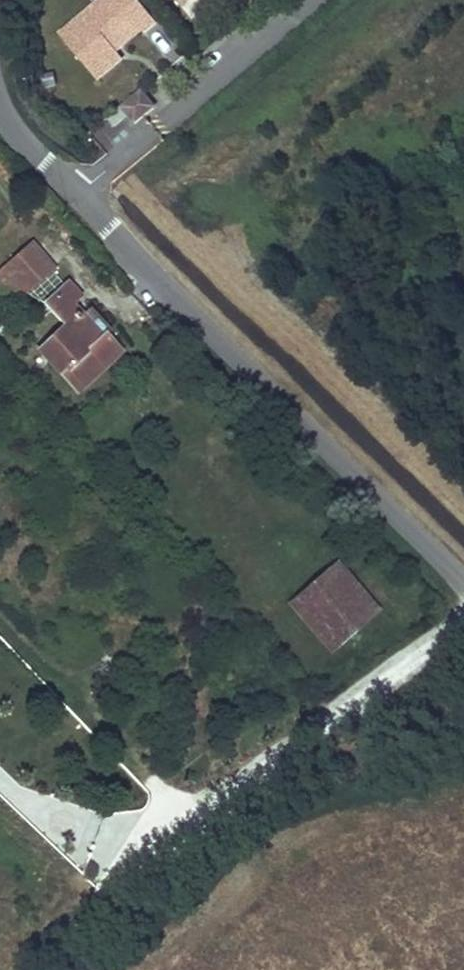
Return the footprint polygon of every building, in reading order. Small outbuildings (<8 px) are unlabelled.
[(60,28),(97,73),(123,52),(117,44),(111,37),(117,32),(123,39),(142,23),(145,26),(157,16),(144,0),(94,0),(60,28)] [(111,37),(117,44),(123,39),(117,32),(111,37)] [(143,90),(121,107),(134,123),(156,107),(143,90)] [(121,107),(108,118),(115,127),(128,116),(121,107)] [(31,244),(0,270),(0,293),(10,305),(51,268),(31,244)] [(60,329),(37,351),(76,393),(120,354),(103,336),(110,331),(90,309),(82,317),(70,304),(79,298),(68,283),(44,305),(60,329)] [(379,613),(333,564),(299,595),(341,644),(379,613)]
